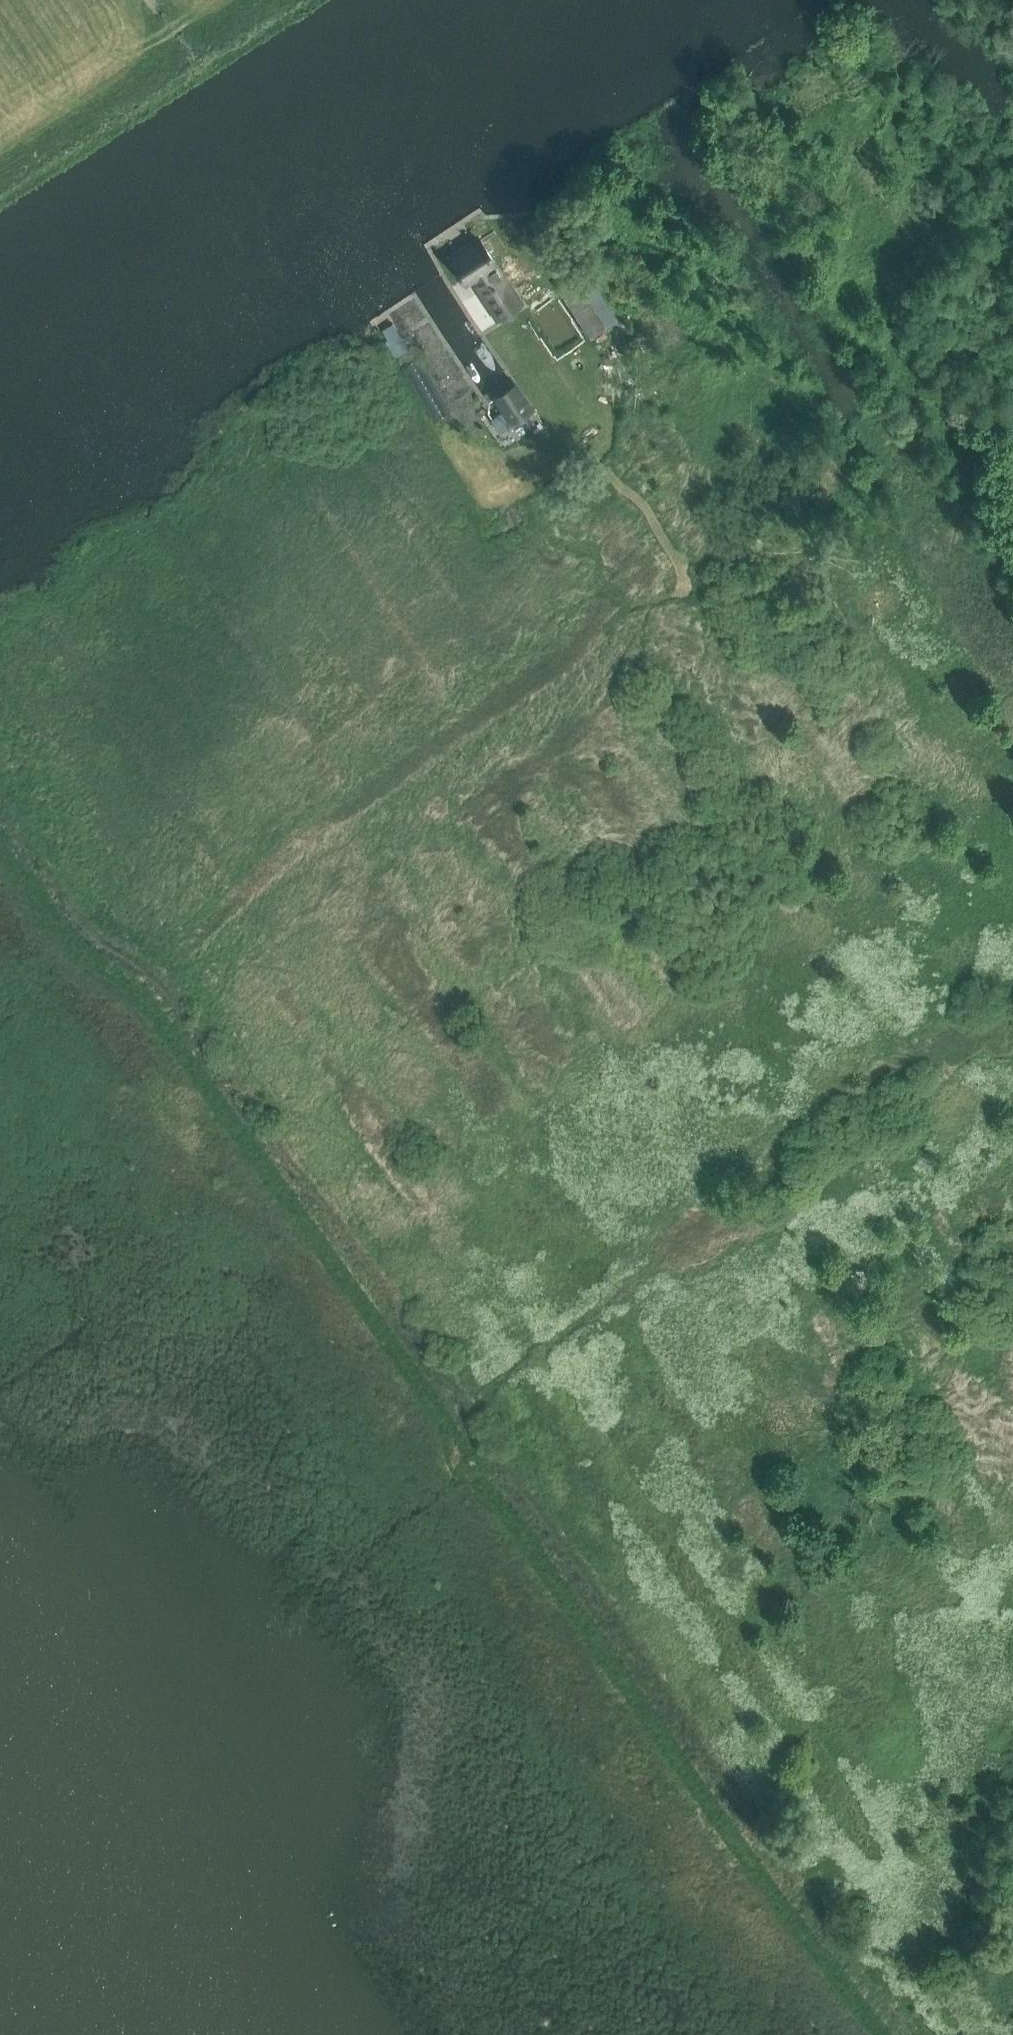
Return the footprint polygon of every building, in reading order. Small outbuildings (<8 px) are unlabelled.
[(518,297),(480,241),(453,259),(468,282),(473,279),(495,312),(518,297)] [(510,424),(533,408),(516,382),(492,398),(510,424)] [(501,411),(491,418),(500,431),(510,424),(501,411)]
